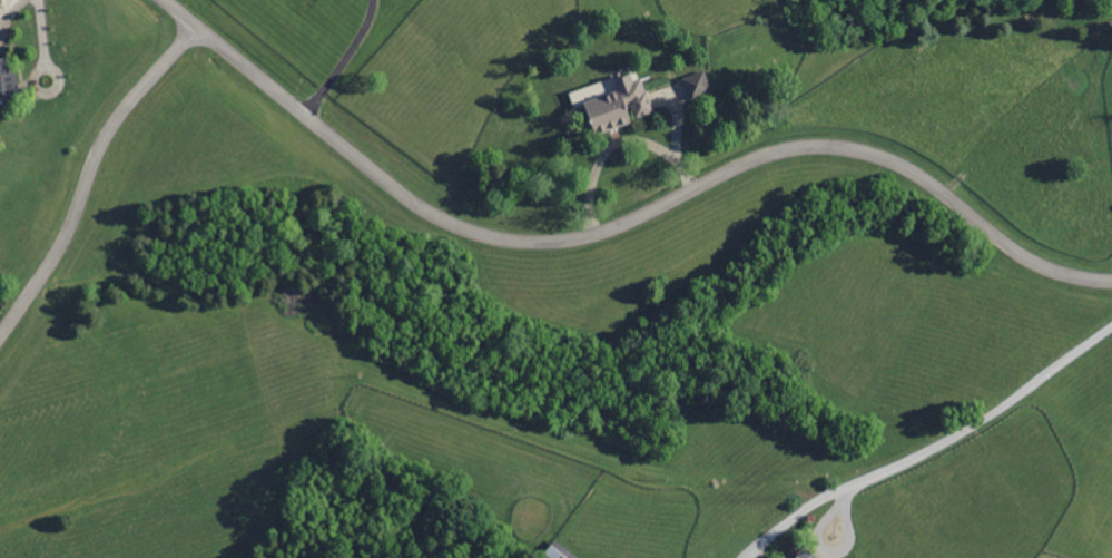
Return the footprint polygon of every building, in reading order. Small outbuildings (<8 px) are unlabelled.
[(22,100),(0,104),(0,59),(6,58),(9,57),(11,74),(19,72),(20,84),(20,86),(22,100)] [(692,102),(683,80),(706,71),(714,94),(692,102)] [(634,81),(639,80),(641,79),(646,91),(648,91),(649,94),(655,108),(656,112),(637,119),(632,107),(628,108),(632,123),(628,124),(626,125),(622,126),(617,128),(612,129),(598,135),(585,102),(589,101),(596,99),(597,98),(619,90),(616,80),(618,79),(624,77),(631,75),(632,74),(632,75),(634,81)] [(617,93),(614,79),(582,87),(582,90),(569,93),(572,105),(617,93)] [(565,548),(579,557),(551,557),(545,554),(553,545),(557,540),(565,548)] [(803,549),(794,557),(813,557),(803,549)]
